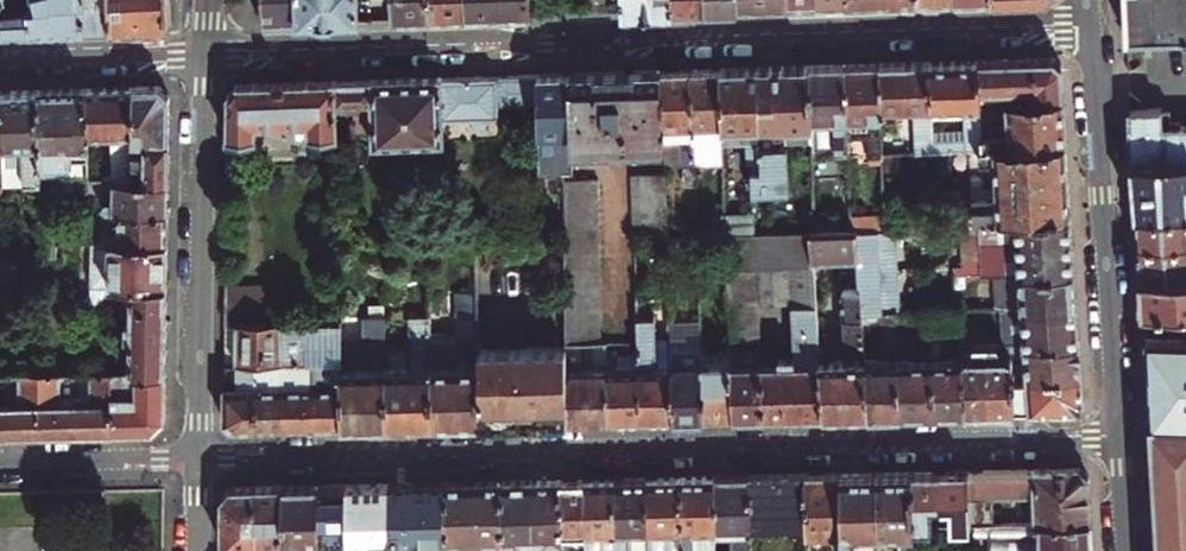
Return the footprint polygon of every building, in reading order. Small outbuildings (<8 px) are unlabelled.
[(33,32),(27,0),(0,0),(0,33),(33,32)] [(86,30),(86,0),(27,0),(33,32),(63,31),(86,30)] [(86,30),(129,28),(167,27),(166,0),(86,0),(86,30)] [(262,24),(317,23),(360,21),(360,0),(262,0),(262,24)] [(432,19),(431,0),(393,0),(394,20),(418,19),(432,19)] [(432,19),(448,18),(467,17),(467,0),(431,0),(432,19)] [(467,17),(498,16),(530,15),(529,0),(467,0),(467,17)] [(621,12),(648,11),(673,11),(672,0),(621,0),(621,12)] [(704,0),(672,0),(673,11),(689,11),(696,11),(704,10),(704,0)] [(738,9),(738,0),(704,0),(704,10),(721,9),(738,9)] [(787,7),(787,0),(738,0),(738,9),(764,8),(787,7)] [(1185,39),(1185,0),(1125,0),(1125,11),(1126,40),(1185,39)] [(1053,56),(1019,58),(1022,98),(1063,96),(1062,81),(1061,66),(1057,60),(1053,56)] [(980,100),(1022,98),(1019,58),(1004,58),(977,59),(980,100)] [(928,61),(932,116),(966,114),(966,127),(967,136),(934,139),(934,148),(969,146),(984,145),(980,100),(977,59),(954,60),(928,61)] [(878,63),(880,106),(912,105),(914,149),(934,148),(934,139),(933,129),(932,116),(928,61),(904,62),(878,63)] [(880,106),(878,63),(864,63),(846,64),(848,134),(863,134),(863,143),(870,148),(873,148),(876,210),(851,210),(852,230),(855,229),(885,229),(880,106)] [(810,65),(813,139),(813,159),(829,159),(834,149),(841,149),(841,158),(849,158),(848,134),(846,64),(829,64),(810,65)] [(785,65),(759,66),(762,169),(754,169),(752,170),(753,193),(789,191),(787,140),(813,139),(810,65),(785,65)] [(723,156),(723,160),(741,159),(742,137),(746,137),(747,156),(748,159),(749,161),(751,162),(753,163),(754,169),(762,169),(759,66),(738,67),(720,68),(723,156)] [(693,157),(690,68),(676,69),(659,70),(662,141),(679,140),(679,157),(686,156),(687,184),(694,183),(693,157)] [(705,68),(690,68),(693,157),(723,156),(720,68),(705,68)] [(570,72),(571,147),(662,142),(662,141),(659,70),(608,71),(570,72)] [(538,73),(538,101),(539,158),(571,157),(571,147),(570,72),(553,73),(538,73)] [(442,76),(443,117),(501,115),(501,102),(538,101),(538,73),(491,75),(442,76)] [(443,117),(442,76),(393,78),(337,79),(337,111),(374,111),(375,143),(444,141),(443,117)] [(337,79),(236,83),(227,91),(227,123),(226,172),(243,172),(243,150),(256,149),(256,121),(309,121),(309,134),(338,134),(337,111),(337,79)] [(131,87),(131,134),(131,138),(145,138),(166,138),(167,96),(157,85),(144,86),(131,87)] [(108,88),(84,88),(85,152),(105,152),(105,134),(131,134),(131,87),(108,88)] [(37,90),(39,177),(69,176),(69,163),(85,162),(85,152),(84,88),(60,89),(37,90)] [(20,144),(20,158),(21,184),(39,185),(39,177),(37,90),(21,91),(0,92),(0,144),(20,144)] [(980,100),(984,145),(1065,140),(1064,114),(1063,96),(1022,98),(980,100)] [(1164,128),(1162,109),(1130,110),(1131,129),(1133,161),(1185,160),(1185,127),(1164,128)] [(967,136),(966,127),(933,129),(934,139),(967,136)] [(131,151),(131,180),(166,180),(166,161),(166,138),(145,138),(145,151),(131,151)] [(679,140),(662,141),(662,142),(663,157),(679,157),(679,140)] [(972,216),(1001,215),(1069,213),(1068,188),(1066,158),(1065,140),(984,145),(969,146),(972,216)] [(0,144),(0,158),(20,158),(20,144),(0,144)] [(834,149),(829,159),(837,159),(841,158),(841,149),(834,149)] [(841,158),(837,159),(837,169),(849,169),(849,158),(841,158)] [(1185,179),(1185,160),(1133,161),(1133,170),(1134,174),(1134,181),(1185,179)] [(599,340),(596,165),(562,165),(565,333),(565,341),(574,341),(599,340)] [(94,167),(85,167),(86,176),(86,180),(94,180),(94,167)] [(816,231),(852,230),(851,210),(849,169),(837,169),(839,217),(816,217),(816,231)] [(667,236),(664,171),(633,172),(635,237),(665,236),(667,236)] [(1134,181),(1136,201),(1137,212),(1185,212),(1185,179),(1134,181)] [(94,180),(86,180),(86,192),(112,192),(112,201),(105,200),(101,208),(166,209),(166,197),(166,180),(131,180),(94,180)] [(166,209),(101,208),(97,208),(96,222),(40,221),(40,254),(54,253),(55,240),(91,241),(165,241),(165,227),(166,209)] [(725,215),(725,234),(754,233),(754,211),(725,212),(725,215)] [(1185,246),(1185,212),(1137,212),(1139,228),(1140,245),(1185,246)] [(1017,227),(1017,241),(1071,241),(1071,237),(1070,219),(1069,213),(1001,215),(1002,227),(1017,227)] [(711,234),(725,234),(725,215),(710,215),(711,234)] [(813,231),(815,280),(858,279),(858,269),(855,229),(852,230),(816,231),(813,231)] [(885,229),(855,229),(858,269),(888,268),(885,229)] [(817,306),(815,280),(813,231),(754,233),(725,234),(729,340),(759,339),(757,307),(795,306),(817,306)] [(665,236),(666,249),(677,249),(677,235),(667,236),(665,236)] [(165,241),(91,241),(90,283),(132,283),(131,299),(164,299),(165,267),(165,241)] [(1071,241),(1017,241),(1017,256),(993,257),(993,263),(982,264),(982,273),(1002,272),(1073,269),(1071,241)] [(1140,245),(1142,263),(1143,279),(1185,280),(1185,246),(1140,245)] [(891,312),(888,268),(858,269),(858,279),(859,287),(861,313),(891,312)] [(1073,269),(1002,272),(1003,298),(998,298),(999,308),(1003,308),(1076,306),(1075,288),(1073,269)] [(956,274),(958,310),(968,310),(966,274),(956,274)] [(1185,313),(1185,280),(1143,279),(1144,295),(1146,312),(1185,313)] [(223,359),(239,359),(247,359),(255,359),(261,359),(283,359),(291,360),(300,360),(311,360),(340,360),(340,345),(340,335),(340,322),(261,321),(262,282),(225,281),(224,336),(223,359)] [(132,283),(90,283),(90,299),(131,299),(132,283)] [(859,287),(842,292),(845,349),(846,353),(848,353),(863,352),(861,313),(859,287)] [(459,421),(478,420),(476,335),(475,289),(455,289),(456,315),(456,339),(428,340),(430,422),(459,421)] [(446,289),(446,315),(456,315),(455,289),(446,289)] [(124,370),(163,369),(164,329),(164,299),(131,299),(131,349),(125,349),(124,370)] [(821,415),(819,361),(817,306),(795,306),(796,329),(796,356),(781,356),(782,364),(759,364),(761,416),(791,415),(821,415)] [(1017,342),(1025,341),(1079,339),(1078,324),(1076,306),(1003,308),(1004,342),(1013,342),(1017,342)] [(914,311),(917,358),(930,358),(943,358),(942,332),(940,332),(940,327),(959,326),(958,310),(914,311)] [(863,352),(864,360),(867,414),(885,414),(901,413),(898,360),(895,312),(891,312),(861,313),(863,352)] [(1185,337),(1185,313),(1146,312),(1148,337),(1185,337)] [(456,339),(456,315),(446,315),(428,316),(428,340),(456,339)] [(410,422),(430,422),(428,340),(428,316),(410,317),(410,344),(384,345),(386,422),(410,422)] [(386,422),(384,345),(383,337),(383,317),(363,318),(363,335),(363,344),(340,345),(340,360),(341,423),(365,423),(386,422)] [(410,344),(410,317),(402,317),(402,337),(383,337),(384,345),(410,344)] [(638,348),(639,418),(658,417),(673,417),(670,366),(654,367),(653,360),(657,356),(655,317),(637,318),(637,339),(638,348)] [(796,356),(796,329),(781,329),(781,356),(796,356)] [(476,335),(478,420),(527,420),(567,419),(566,369),(566,347),(565,341),(565,333),(476,335)] [(363,335),(340,335),(340,345),(363,344),(363,335)] [(1185,337),(1148,337),(1154,437),(1157,500),(1160,550),(1185,550),(1185,337)] [(624,339),(624,348),(638,348),(637,339),(624,339)] [(759,339),(729,340),(730,349),(759,349),(759,339)] [(1014,363),(1014,378),(1082,377),(1080,360),(1079,339),(1025,341),(1027,366),(1020,366),(1019,363),(1014,363)] [(1004,342),(987,343),(989,412),(1002,411),(1015,411),(1014,378),(1014,363),(1013,349),(1013,342),(1004,342)] [(989,412),(987,343),(974,344),(975,356),(961,356),(961,357),(965,412),(977,412),(989,412)] [(704,417),(701,352),(701,344),(669,346),(670,366),(673,417),(689,417),(704,417)] [(961,344),(961,356),(975,356),(974,344),(961,344)] [(625,418),(639,418),(638,348),(624,348),(606,349),(606,369),(608,418),(625,418)] [(732,416),(730,357),(730,351),(701,352),(704,417),(721,416),(732,416)] [(761,416),(759,364),(734,365),(733,357),(730,357),(732,416),(748,416),(761,416)] [(930,358),(933,413),(949,412),(965,412),(961,357),(943,358),(930,358)] [(933,413),(930,358),(917,358),(898,360),(901,413),(915,413),(933,413)] [(255,386),(261,386),(261,367),(255,367),(255,359),(247,359),(247,386),(223,386),(222,419),(230,427),(241,426),(255,426),(255,386)] [(223,359),(223,370),(239,370),(239,359),(223,359)] [(312,385),(311,360),(300,360),(301,385),(312,385)] [(312,385),(312,424),(325,424),(341,423),(340,360),(311,360),(312,385)] [(833,361),(828,361),(830,415),(857,414),(867,414),(864,360),(849,360),(833,361)] [(830,415),(828,361),(819,361),(821,415),(830,415)] [(110,394),(110,430),(134,430),(151,430),(158,423),(163,419),(163,369),(124,370),(109,370),(110,382),(132,381),(132,394),(110,394)] [(608,418),(606,369),(566,369),(567,419),(591,418),(608,418)] [(90,431),(110,430),(110,394),(110,382),(109,370),(88,370),(88,393),(74,394),(74,431),(90,431)] [(74,431),(74,394),(59,394),(59,371),(37,372),(38,432),(54,431),(74,431)] [(1,403),(2,432),(38,432),(37,372),(16,372),(16,391),(16,403),(1,403)] [(1082,377),(1014,378),(1015,411),(1074,410),(1084,401),(1083,390),(1082,377)] [(284,424),(283,385),(261,386),(255,386),(255,426),(270,425),(284,424)] [(312,424),(312,385),(301,385),(283,385),(284,424),(299,424),(312,424)] [(1,391),(1,403),(16,403),(16,391),(1,391)] [(1079,467),(968,469),(968,494),(992,493),(1033,493),(1033,522),(1091,520),(1090,496),(1089,477),(1079,467)] [(968,494),(968,469),(952,470),(941,470),(941,504),(950,504),(951,523),(969,523),(968,494)] [(912,471),(912,524),(931,523),(931,504),(941,504),(941,470),(926,470),(912,471)] [(842,550),(858,550),(858,549),(856,547),(855,536),(850,532),(877,532),(876,471),(858,472),(841,472),(842,533),(842,550)] [(898,531),(899,550),(912,550),(912,524),(912,471),(892,471),(876,471),(877,532),(877,545),(886,545),(886,532),(898,531)] [(805,473),(806,520),(806,533),(842,533),(841,472),(824,472),(805,473)] [(776,473),(749,474),(750,520),(806,520),(805,473),(776,473)] [(749,474),(732,475),(715,475),(717,531),(744,530),(744,539),(732,539),(732,550),(750,550),(750,520),(749,474)] [(717,531),(715,475),(699,475),(681,476),(682,550),(698,550),(698,536),(693,531),(717,531)] [(646,476),(632,477),(614,477),(616,550),(647,550),(646,476)] [(647,550),(682,550),(681,476),(663,476),(646,476),(647,550)] [(614,477),(600,478),(584,478),(586,534),(586,550),(616,550),(614,477)] [(562,534),(586,534),(584,478),(571,478),(561,479),(562,534)] [(532,479),(517,480),(502,480),(503,550),(533,550),(532,479)] [(533,550),(562,550),(562,534),(561,479),(545,479),(532,479),(533,550)] [(446,481),(446,542),(464,542),(464,550),(503,550),(502,480),(475,481),(446,481)] [(381,550),(423,550),(422,543),(439,543),(446,542),(446,481),(413,482),(386,483),(379,483),(381,550)] [(379,483),(319,484),(320,543),(320,550),(381,550),(379,483)] [(284,485),(283,550),(300,550),(300,543),(320,543),(319,484),(301,484),(284,485)] [(261,519),(254,519),(254,485),(231,486),(222,497),(221,526),(221,550),(260,550),(261,519)] [(254,485),(254,519),(261,519),(260,550),(283,550),(284,485),(271,485),(254,485)] [(992,493),(968,494),(969,523),(974,523),(992,522),(992,493)] [(992,522),(974,523),(975,533),(988,536),(1038,536),(1039,550),(1092,550),(1091,538),(1091,520),(1033,522),(992,522)] [(858,550),(877,550),(877,545),(877,532),(850,532),(855,536),(856,547),(858,549),(858,550)] [(988,536),(988,550),(1039,550),(1038,536),(988,536)] [(422,543),(423,550),(439,550),(439,543),(422,543)]
